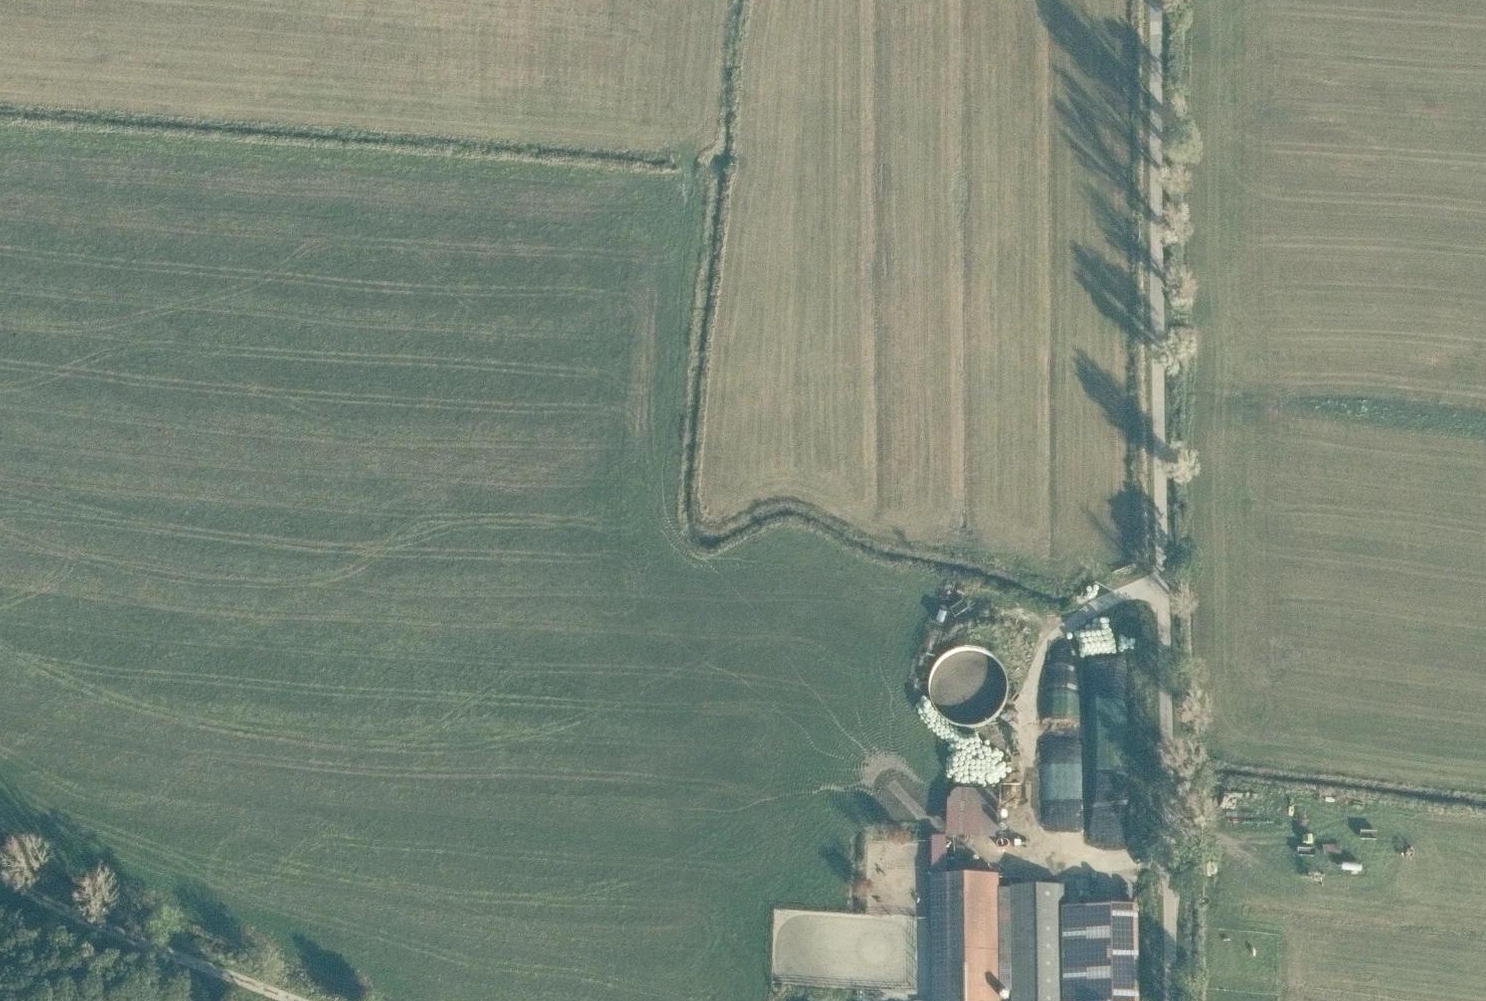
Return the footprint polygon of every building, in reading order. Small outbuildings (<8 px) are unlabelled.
[(982,646),(972,646),(961,648),(951,654),(942,662),(938,674),(935,681),(934,693),(938,702),(942,709),(949,716),(957,721),(967,724),(976,725),(985,724),(995,720),(1002,716),(1008,703),(1012,689),(1011,678),(1006,668),(1000,658),(990,647),(982,646)] [(954,788),(952,833),(1001,835),(1003,790),(954,788)] [(935,873),(937,1000),(1003,1000),(1001,872),(935,873)] [(1015,887),(1017,1000),(1107,1000),(1148,1000),(1146,905),(1064,906),(1063,886),(1015,887)]
